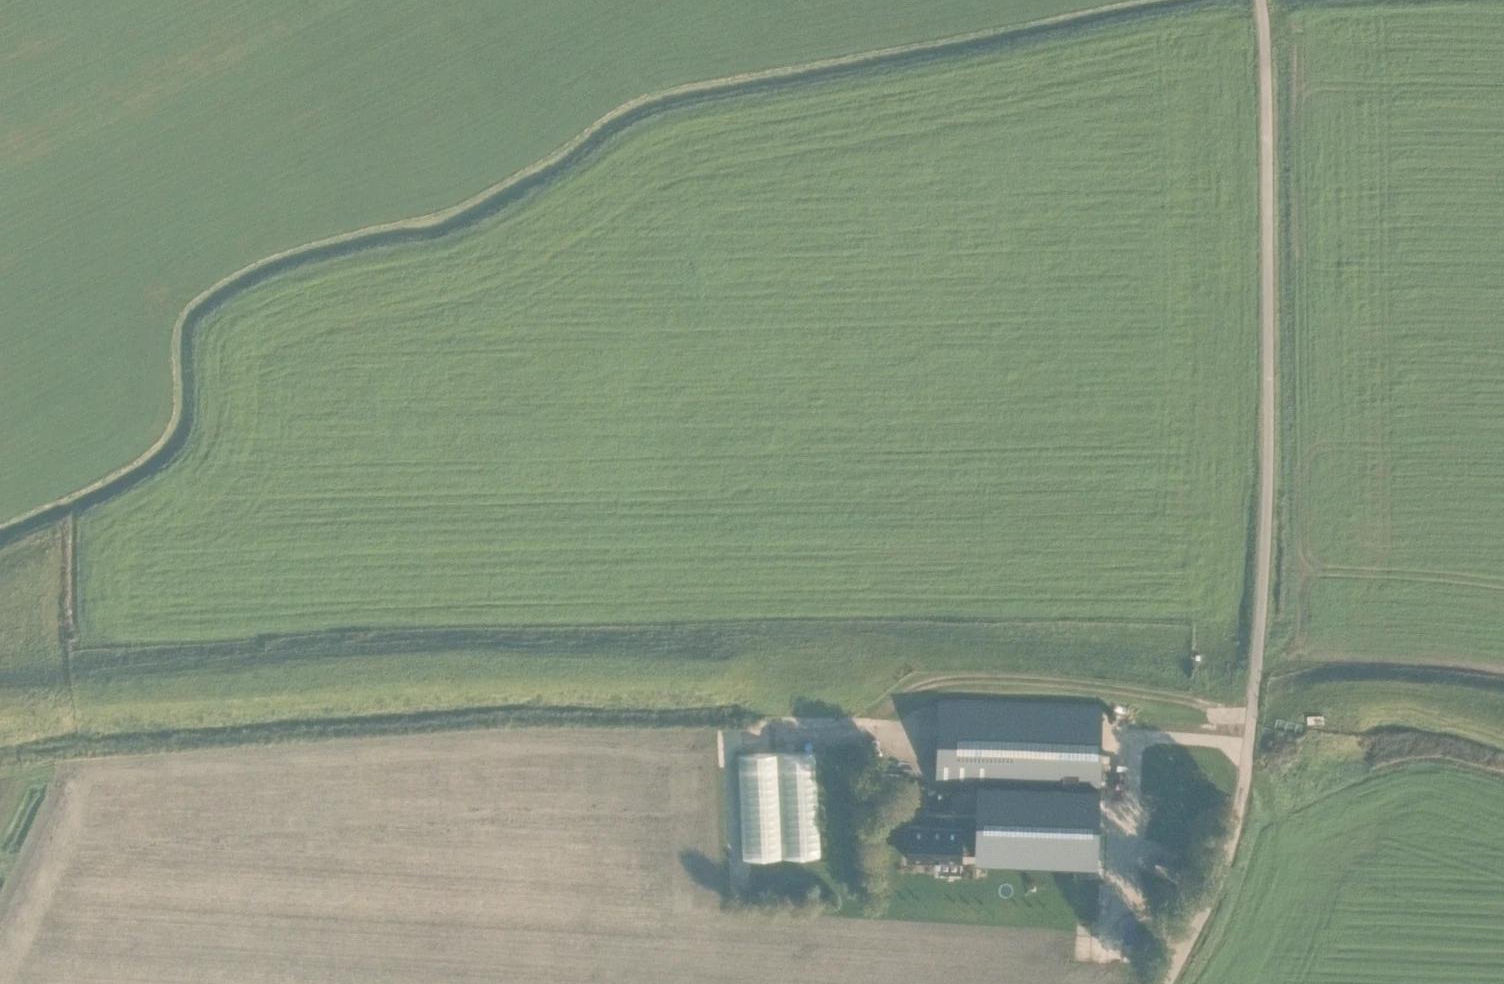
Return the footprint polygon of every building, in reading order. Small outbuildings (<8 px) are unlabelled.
[(910,822),(909,859),(940,860),(940,857),(961,858),(961,846),(977,846),(977,851),(1097,855),(1099,786),(1098,786),(1098,783),(1099,783),(1100,703),(939,700),(938,778),(1064,782),(1064,785),(979,782),(979,811),(927,809),(926,823),(910,822)] [(747,856),(826,852),(821,747),(743,751),(747,856)]
